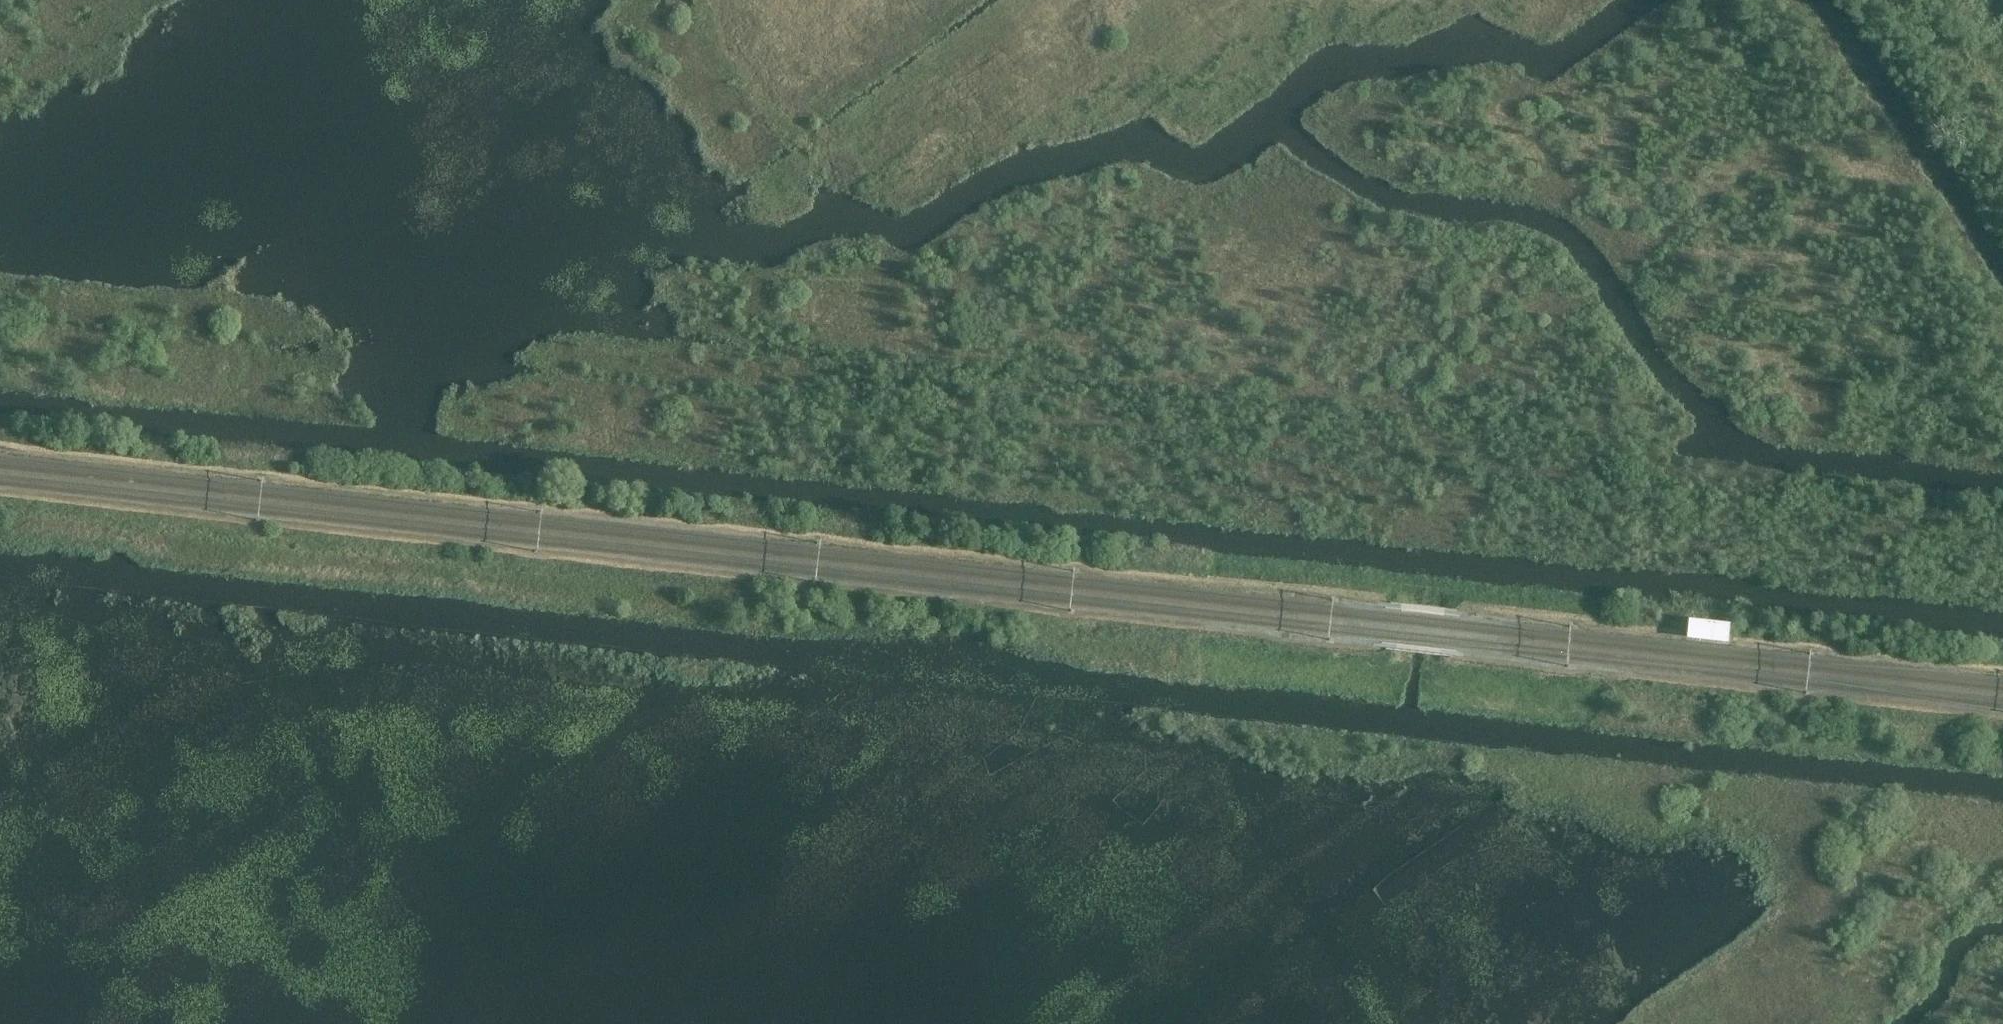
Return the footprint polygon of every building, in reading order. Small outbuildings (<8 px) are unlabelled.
[(1691,622),(1690,631),(1689,636),(1726,641),(1728,627),(1691,622)]
